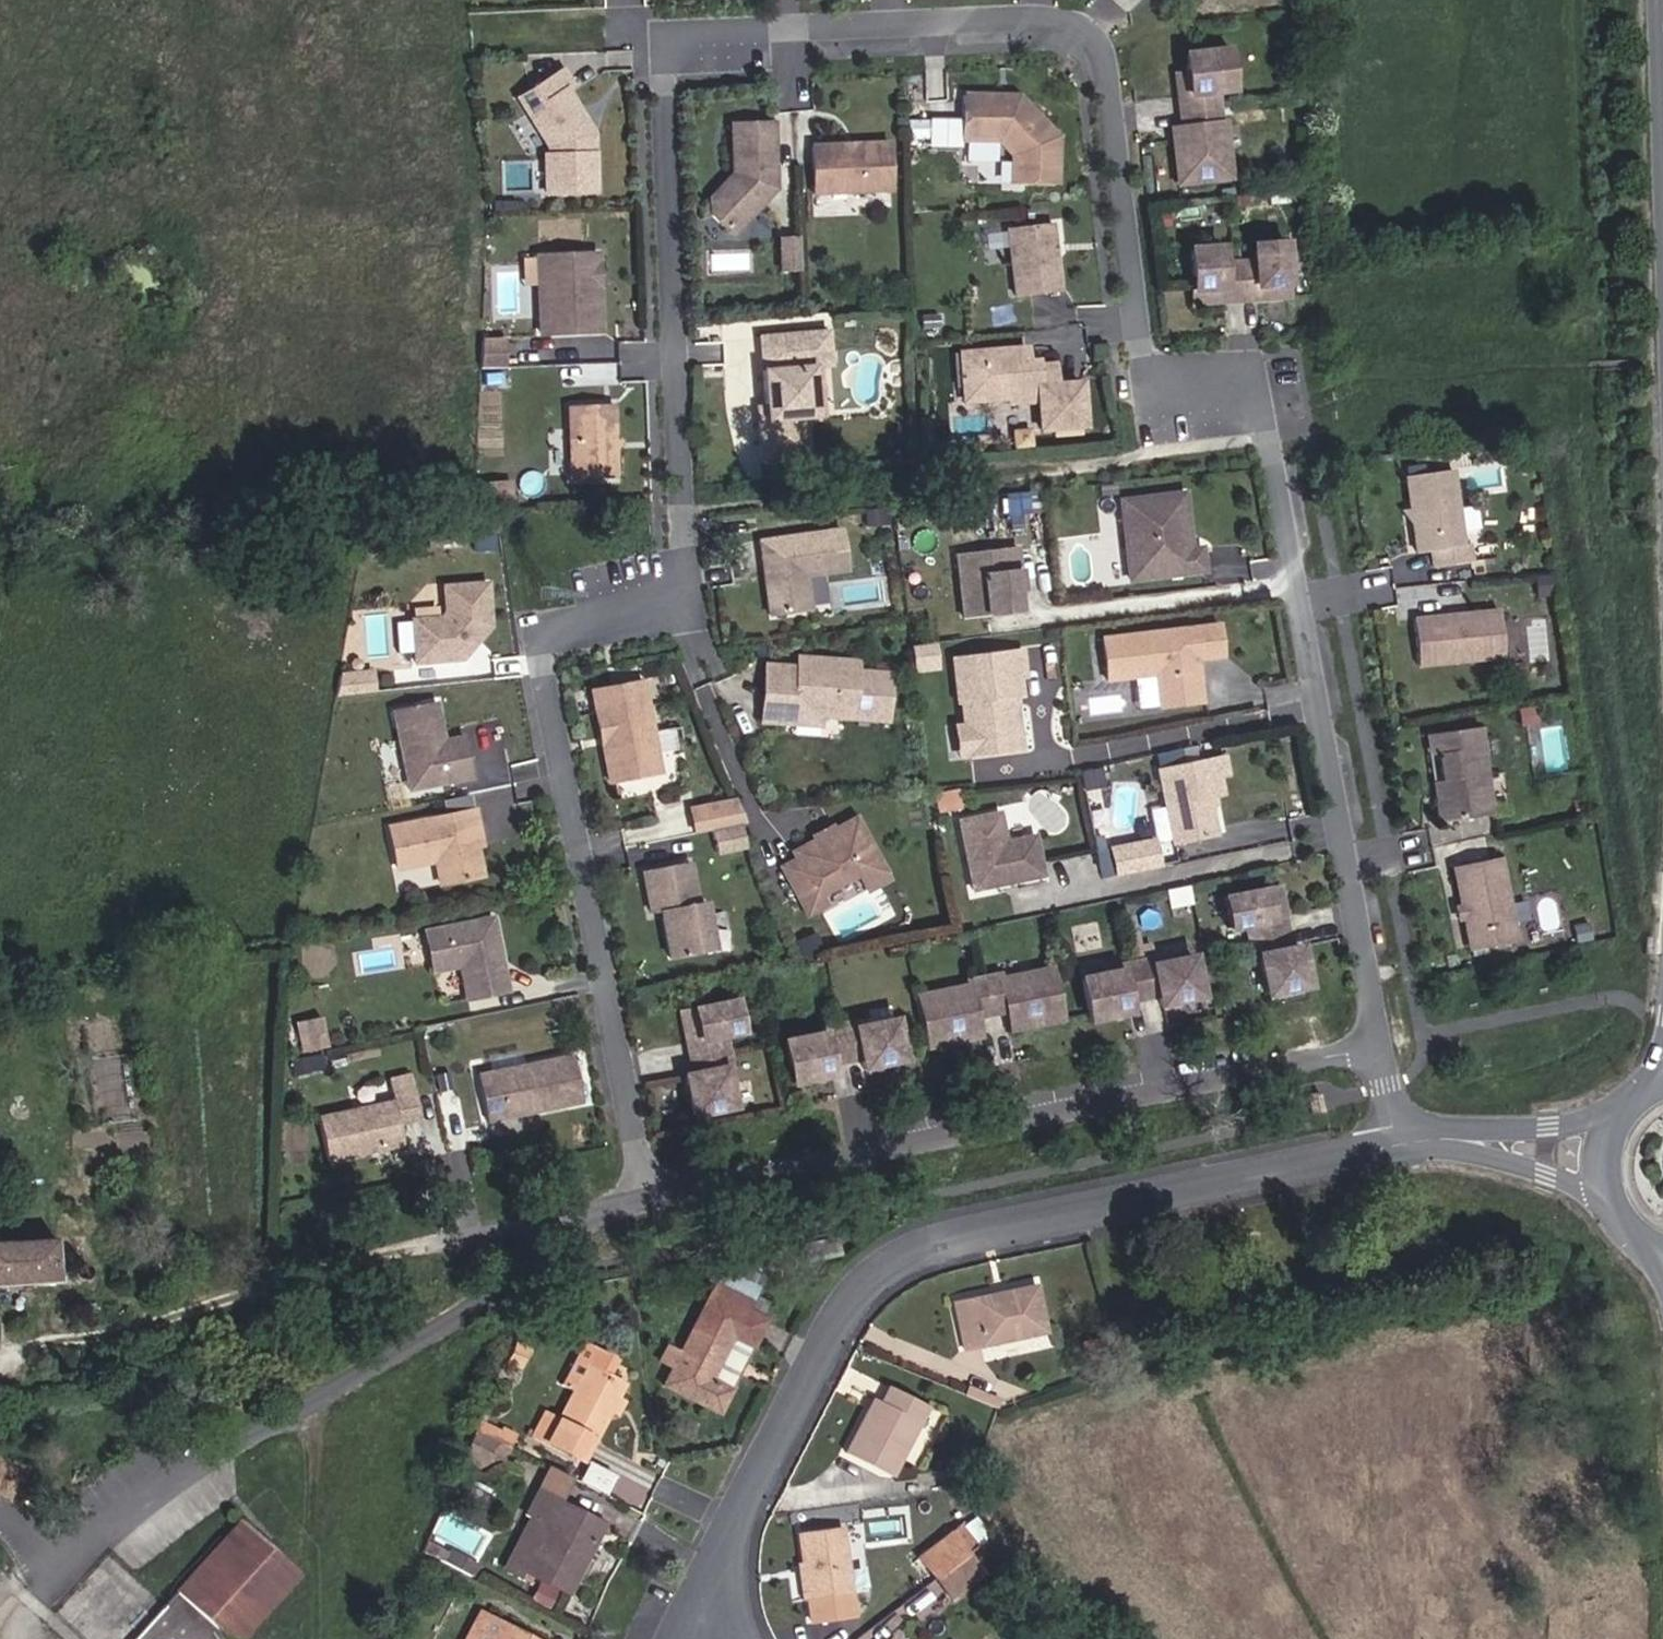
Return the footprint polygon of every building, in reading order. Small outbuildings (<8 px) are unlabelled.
[(1230,90),(1225,50),(1184,55),(1186,74),(1189,95),(1178,96),(1180,112),(1217,108),(1215,91),(1230,90)] [(589,134),(582,124),(584,120),(565,90),(572,87),(562,71),(530,91),(539,106),(531,111),(553,146),(553,155),(549,156),(545,156),(546,193),(595,191),(592,134),(589,134)] [(1189,95),(1186,74),(1175,75),(1178,96),(1189,95)] [(539,106),(530,91),(518,99),(549,147),(549,156),(553,155),(553,146),(531,111),(539,106)] [(1055,185),(1056,137),(1022,103),(993,102),(993,96),(962,95),(961,140),(997,141),(1012,156),(1011,184),(1055,185)] [(1228,177),(1221,124),(1219,124),(1217,108),(1180,112),(1182,128),(1186,160),(1175,161),(1178,183),(1228,177)] [(592,134),(584,120),(582,124),(589,134),(592,134)] [(925,137),(925,121),(909,121),(909,137),(925,137)] [(774,189),(772,122),(730,124),(732,173),(726,180),(728,182),(724,187),(719,187),(709,198),(710,214),(733,235),(774,189)] [(1186,160),(1182,128),(1171,129),(1175,161),(1186,160)] [(890,192),(888,142),(854,144),(851,147),(846,147),(842,144),(811,145),(813,195),(890,192)] [(1058,291),(1050,223),(1005,229),(1014,297),(1058,291)] [(799,272),(798,240),(779,241),(780,273),(799,272)] [(1285,284),(1282,242),(1252,245),(1253,261),(1237,262),(1240,300),(1274,298),(1273,285),(1285,284)] [(1240,300),(1237,262),(1221,263),(1219,247),(1189,249),(1192,290),(1204,290),(1205,303),(1240,300)] [(598,284),(596,254),(582,255),(584,284),(598,284)] [(600,332),(598,284),(584,284),(582,255),(537,258),(538,277),(540,335),(600,332)] [(538,277),(537,258),(520,259),(520,277),(538,277)] [(1286,297),(1285,284),(1273,285),(1274,298),(1286,297)] [(1205,303),(1204,290),(1192,290),(1193,304),(1205,303)] [(816,417),(811,367),(804,367),(803,349),(827,347),(826,331),(763,336),(766,369),(761,369),(764,406),(766,421),(757,421),(761,463),(808,459),(805,418),(816,417)] [(766,369),(763,336),(758,336),(761,369),(766,369)] [(500,368),(501,340),(481,341),(480,369),(500,368)] [(829,365),(827,347),(803,349),(804,367),(811,367),(829,365)] [(1082,427),(1079,383),(1053,385),(1052,364),(1026,366),(1024,348),(959,353),(964,402),(1008,399),(1021,388),(1035,387),(1037,402),(1039,430),(1082,427)] [(1037,402),(1035,387),(1021,388),(1008,399),(1008,404),(1037,402)] [(614,478),(612,404),(568,407),(570,480),(614,478)] [(766,421),(764,406),(756,407),(757,421),(766,421)] [(1461,547),(1450,471),(1405,477),(1416,553),(1430,552),(1435,551),(1437,567),(1463,563),(1461,547)] [(1186,528),(1182,494),(1120,502),(1130,580),(1202,571),(1199,549),(1189,550),(1188,544),(1182,539),(1181,533),(1186,528)] [(845,571),(839,530),(759,541),(761,560),(767,559),(769,572),(764,578),(769,615),(810,610),(805,576),(845,571)] [(494,552),(494,538),(473,539),(473,553),(494,552)] [(1470,562),(1467,546),(1461,547),(1463,563),(1470,562)] [(1017,575),(1013,547),(956,554),(964,619),(1017,613),(1015,592),(1020,592),(1018,584),(1014,584),(1012,576),(1017,575)] [(815,609),(832,606),(828,576),(811,578),(815,609)] [(488,626),(485,584),(442,587),(444,612),(439,618),(411,621),(415,664),(460,660),(469,650),(468,644),(473,639),(478,639),(488,626)] [(1502,658),(1497,611),(1413,620),(1417,666),(1502,658)] [(1220,657),(1216,624),(1101,639),(1106,682),(1153,676),(1157,708),(1201,703),(1197,672),(1190,667),(1189,660),(1195,660),(1220,657)] [(469,650),(478,639),(473,639),(468,644),(469,650)] [(941,645),(916,648),(919,674),(945,671),(941,645)] [(1023,677),(1020,651),(951,659),(957,703),(960,702),(963,726),(963,728),(969,731),(972,756),(1014,750),(1011,722),(1010,715),(1004,710),(1002,698),(1014,696),(1019,696),(1017,678),(1023,677)] [(801,668),(812,659),(797,658),(796,668),(801,668)] [(885,721),(889,675),(855,672),(856,662),(812,659),(801,668),(796,668),(765,666),(761,723),(792,725),(794,710),(814,711),(819,717),(885,721)] [(655,754),(641,682),(591,692),(595,713),(601,712),(607,744),(602,745),(609,781),(644,775),(640,756),(655,754)] [(1015,707),(1014,696),(1002,698),(1004,710),(1010,715),(1015,707)] [(1536,724),(1532,702),(1516,705),(1520,727),(1536,724)] [(441,732),(435,703),(392,712),(409,790),(471,777),(462,737),(443,741),(437,742),(435,733),(441,732)] [(818,727),(819,717),(814,711),(794,710),(792,725),(818,727)] [(607,744),(601,712),(595,713),(602,745),(607,744)] [(1020,749),(1017,728),(1011,722),(1014,750),(1020,749)] [(972,756),(969,731),(963,728),(963,726),(956,727),(960,757),(972,756)] [(1493,815),(1480,727),(1435,734),(1438,754),(1442,782),(1445,803),(1436,805),(1438,823),(1493,815)] [(796,747),(802,750),(815,744),(816,738),(813,733),(794,742),(796,747)] [(1438,754),(1435,734),(1426,735),(1429,755),(1438,754)] [(659,772),(655,754),(640,756),(644,775),(659,772)] [(1226,774),(1223,756),(1156,771),(1172,844),(1215,835),(1208,805),(1207,797),(1212,796),(1220,794),(1217,776),(1226,774)] [(1099,785),(1096,769),(1080,772),(1083,788),(1099,785)] [(1445,803),(1442,782),(1432,783),(1436,805),(1445,803)] [(744,824),(736,803),(719,806),(724,828),(744,824)] [(724,828),(719,806),(691,811),(695,834),(724,828)] [(477,829),(473,811),(389,829),(397,869),(434,861),(439,883),(480,875),(474,847),(471,831),(477,829)] [(1004,842),(998,813),(958,822),(972,890),(1041,876),(1033,836),(1004,842)] [(887,879),(854,818),(832,829),(831,834),(818,841),(813,840),(792,852),(795,859),(780,868),(807,916),(824,906),(818,896),(857,875),(865,891),(887,879)] [(818,841),(831,834),(832,829),(830,825),(811,835),(813,840),(818,841)] [(480,845),(477,829),(471,831),(474,847),(480,845)] [(1157,868),(1152,841),(1109,850),(1114,877),(1157,868)] [(1515,941),(1498,858),(1452,867),(1461,907),(1463,918),(1469,951),(1515,941)] [(713,950),(704,903),(696,904),(688,862),(642,872),(650,913),(660,911),(669,959),(713,950)] [(1279,900),(1276,888),(1263,890),(1266,903),(1279,900)] [(1282,917),(1279,900),(1266,903),(1263,890),(1223,899),(1229,930),(1246,926),(1249,940),(1273,935),(1269,920),(1282,917)] [(495,944),(490,918),(425,932),(433,971),(460,966),(466,998),(505,990),(498,954),(494,952),(492,946),(495,944)] [(1306,986),(1298,947),(1276,951),(1273,935),(1249,940),(1252,956),(1257,955),(1265,994),(1306,986)] [(1199,997),(1190,956),(1152,965),(1150,958),(1135,962),(1142,999),(1158,996),(1160,1005),(1199,997)] [(1142,999),(1135,962),(1119,965),(1120,971),(1081,979),(1089,1020),(1128,1012),(1127,1002),(1142,999)] [(444,972),(450,995),(464,992),(458,969),(444,972)] [(1063,1018),(1053,969),(1000,980),(998,974),(982,977),(990,1014),(1006,1011),(1008,1019),(1038,1013),(1040,1023),(1063,1018)] [(990,1014),(982,977),(968,980),(969,986),(915,998),(925,1047),(948,1042),(946,1032),(976,1026),(975,1018),(990,1014)] [(740,1032),(733,1001),(693,1010),(696,1022),(683,1025),(689,1058),(726,1050),(722,1036),(740,1032)] [(696,1022),(693,1010),(680,1012),(683,1025),(696,1022)] [(1040,1023),(1038,1013),(1008,1019),(1010,1029),(1040,1023)] [(298,1020),(302,1050),(328,1047),(324,1017),(298,1020)] [(903,1060),(894,1019),(854,1027),(853,1022),(838,1026),(845,1062),(861,1059),(863,1068),(903,1060)] [(845,1062),(838,1026),(822,1029),(823,1033),(783,1041),(792,1083),(832,1074),(830,1065),(845,1062)] [(978,1036),(976,1026),(946,1032),(948,1042),(978,1036)] [(732,1107),(724,1067),(729,1066),(726,1050),(689,1058),(693,1074),(684,1076),(692,1115),(732,1107)] [(581,1102),(571,1055),(477,1075),(486,1122),(581,1102)] [(296,1056),(295,1071),(325,1072),(326,1057),(296,1056)] [(413,1071),(391,1075),(401,1124),(424,1119),(413,1071)] [(1321,1112),(1317,1092),(1306,1094),(1309,1114),(1321,1112)] [(401,1124),(396,1099),(321,1116),(331,1159),(405,1142),(401,1124)] [(53,1239),(0,1242),(0,1284),(56,1280),(53,1239)] [(86,1277),(88,1271),(87,1268),(84,1263),(78,1261),(72,1263),(68,1268),(67,1271),(69,1277),(74,1281),(78,1281),(81,1281),(86,1277)] [(1045,1333),(1035,1286),(953,1303),(963,1350),(1045,1333)] [(718,1413),(765,1320),(762,1318),(743,1309),(709,1292),(678,1353),(666,1346),(658,1361),(671,1368),(662,1385),(718,1413)] [(762,1318),(769,1304),(751,1294),(743,1309),(762,1318)] [(615,1398),(622,1385),(604,1375),(612,1359),(589,1348),(588,1350),(581,1346),(561,1385),(573,1391),(558,1421),(543,1413),(533,1434),(584,1459),(609,1410),(615,1398)] [(890,1477),(926,1406),(888,1386),(880,1403),(875,1413),(867,1409),(844,1453),(890,1477)] [(998,1404),(967,1391),(965,1396),(996,1409),(998,1404)] [(615,1413),(621,1401),(615,1398),(609,1410),(615,1413)] [(875,1413),(880,1403),(872,1399),(867,1409),(875,1413)] [(502,1461),(509,1446),(475,1430),(460,1462),(478,1470),(497,1458),(502,1461)] [(602,1493),(610,1478),(588,1466),(580,1482),(602,1493)] [(561,1500),(572,1478),(551,1467),(540,1489),(561,1500)] [(566,1591),(600,1524),(559,1504),(561,1500),(540,1489),(527,1513),(532,1516),(505,1569),(525,1579),(529,1573),(566,1591)] [(298,1574),(272,1550),(268,1554),(262,1549),(265,1545),(239,1521),(133,1638),(240,1638),(298,1574)] [(851,1618),(839,1527),(798,1533),(802,1563),(808,1600),(811,1624),(851,1618)] [(972,1549),(974,1547),(958,1527),(918,1559),(934,1578),(972,1549)] [(441,1561),(445,1552),(426,1542),(421,1552),(441,1561)] [(272,1550),(265,1545),(262,1549),(268,1554),(272,1550)] [(979,1573),(972,1564),(979,1558),(972,1549),(934,1578),(949,1596),(979,1573)] [(476,1567),(446,1550),(445,1552),(441,1561),(472,1577),(476,1567)] [(808,1600),(802,1563),(796,1563),(801,1601),(808,1600)] [(482,1616),(470,1638),(528,1638),(482,1616)]
